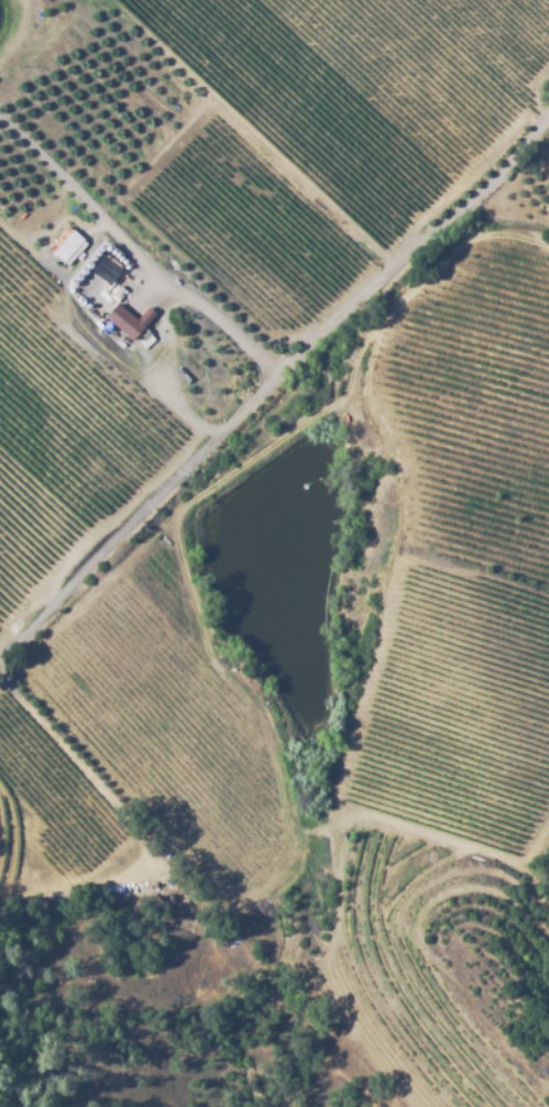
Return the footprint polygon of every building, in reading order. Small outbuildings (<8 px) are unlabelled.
[(84,244),(68,228),(48,247),(63,263),(84,244)] [(122,255),(118,261),(97,240),(102,234),(122,255)] [(95,253),(78,277),(74,274),(89,250),(95,253)] [(102,320),(114,305),(136,322),(147,309),(154,316),(132,343),(102,320)] [(152,332),(142,343),(136,339),(146,328),(152,332)]
